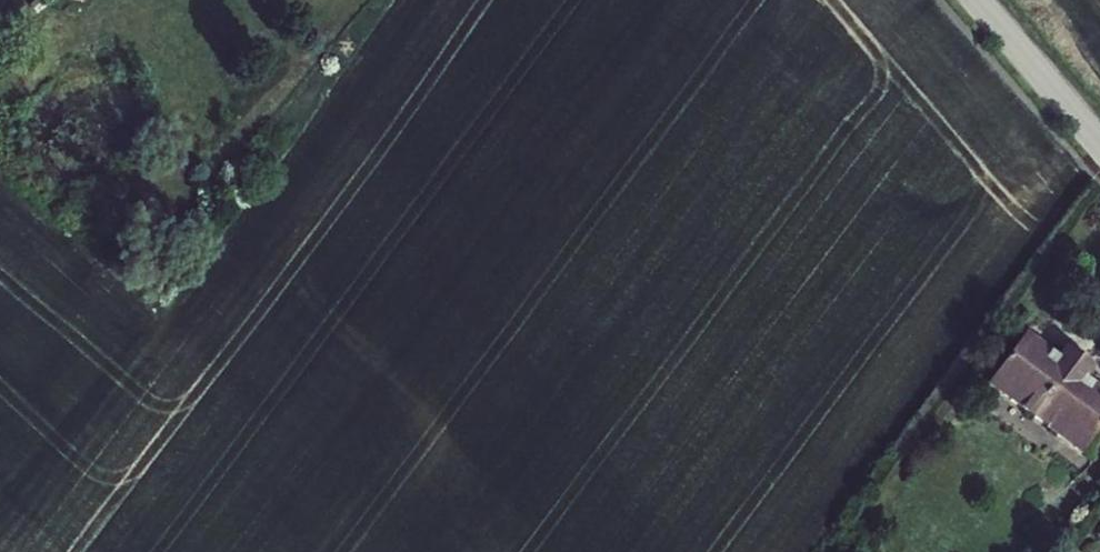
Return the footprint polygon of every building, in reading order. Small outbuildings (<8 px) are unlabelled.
[(1081,340),(1074,348),(1040,322),(1004,369),(1099,441),(1099,440),(1099,354),(1081,340)]
